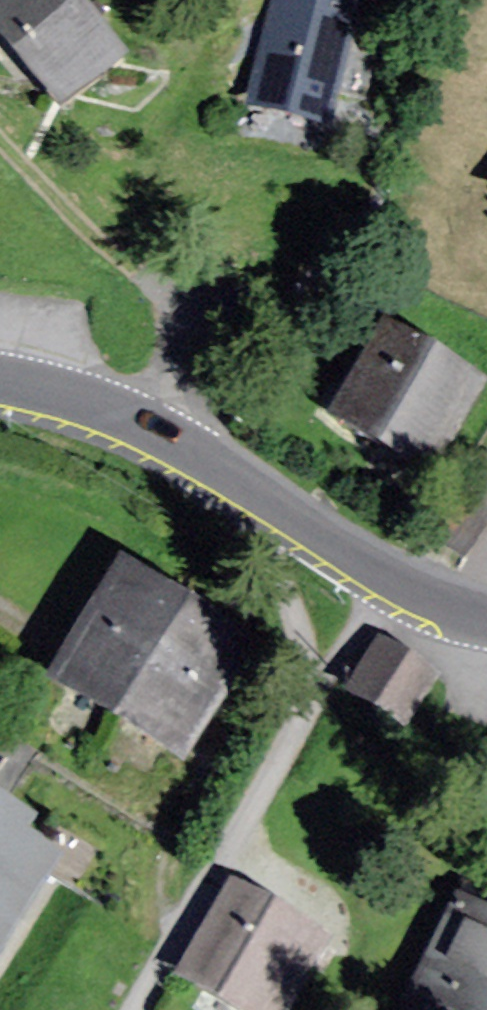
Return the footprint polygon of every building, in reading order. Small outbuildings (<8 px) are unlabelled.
[(68,0),(0,0),(0,41),(59,110),(118,59),(68,0)] [(253,108),(329,126),(358,0),(278,0),(253,108)] [(482,393),(383,337),(332,429),(430,484),(482,393)] [(250,646),(119,571),(51,690),(181,765),(250,646)] [(440,679),(382,644),(349,699),(407,734),(440,679)] [(32,830),(0,811),(0,956),(55,865),(23,845),(32,830)] [(319,937),(230,891),(181,983),(233,1009),(281,1009),(319,937)] [(458,905),(412,999),(434,1009),(486,1009),(486,919),(458,905)]
